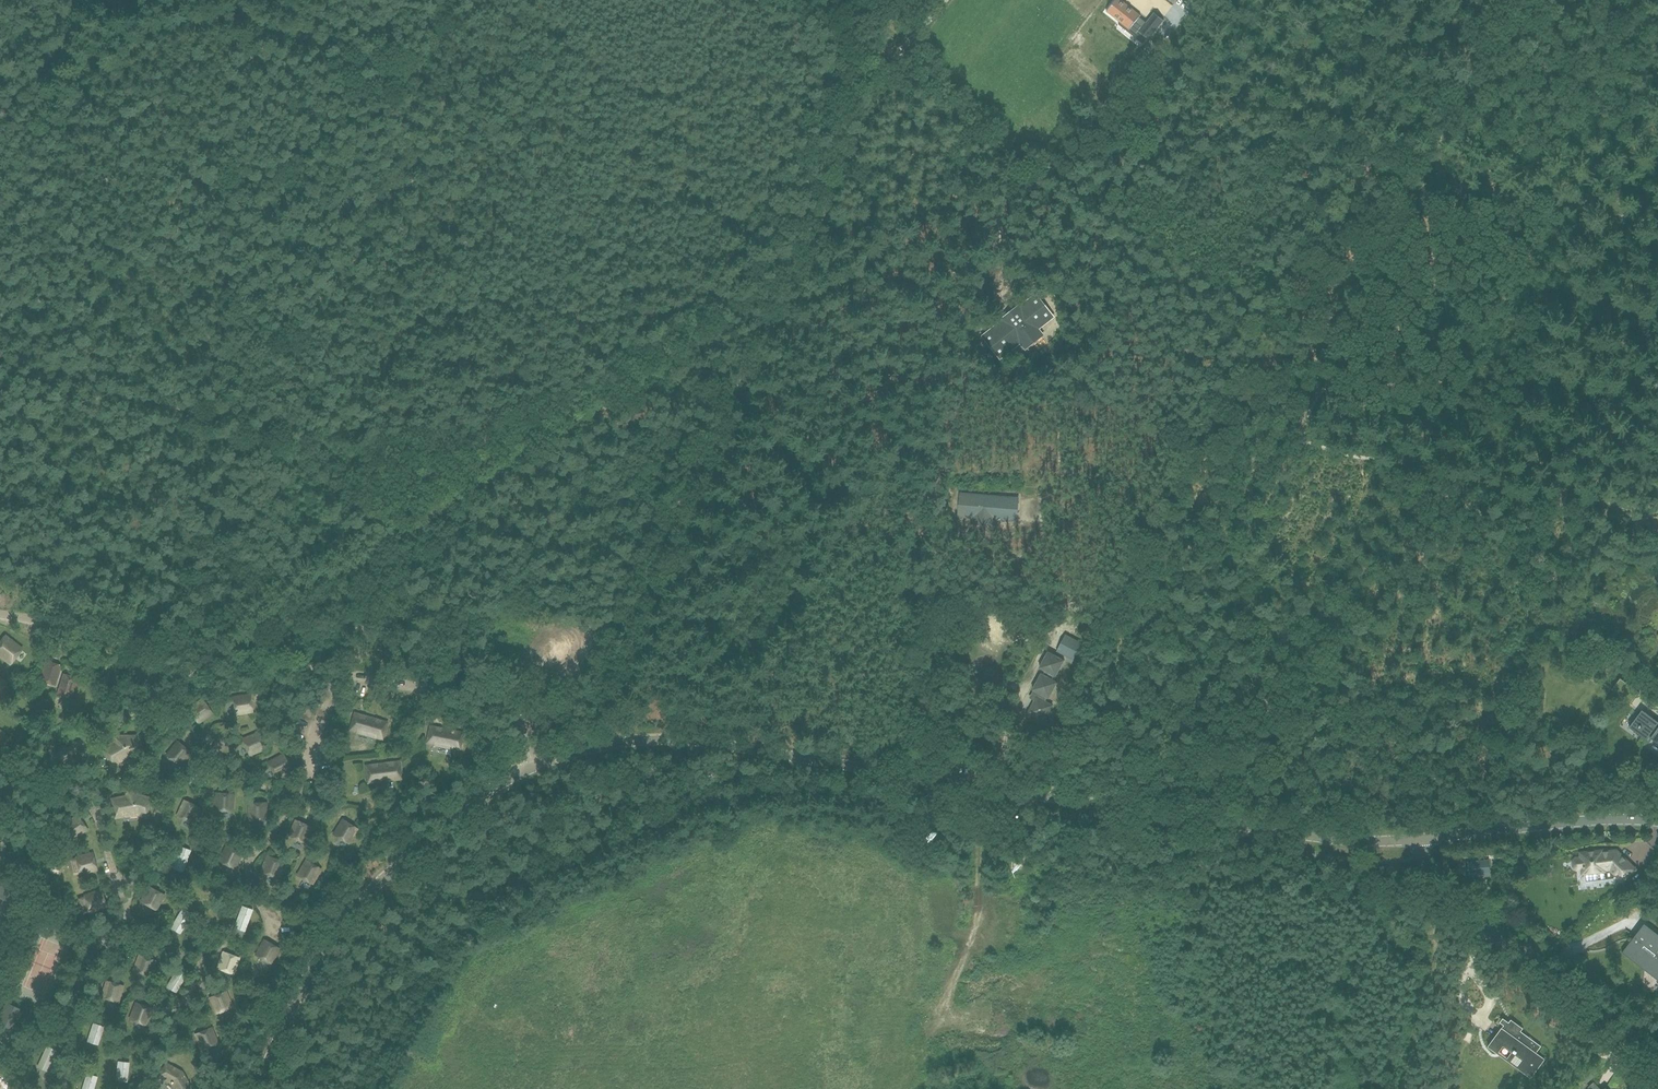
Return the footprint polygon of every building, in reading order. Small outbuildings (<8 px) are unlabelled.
[(1149,39),(1164,21),(1154,12),(1146,22),(1140,17),(1141,15),(1140,14),(1140,15),(1121,0),(1115,0),(1106,11),(1107,12),(1120,22),(1129,29),(1128,29),(1129,30),(1133,26),(1147,38),(1149,39)] [(1035,294),(983,335),(1001,358),(1020,343),(1040,328),(1054,317),(1035,294)] [(961,494),(959,515),(1016,520),(1018,499),(961,494)] [(0,642),(0,656),(10,664),(22,649),(5,635),(0,642)] [(1081,644),(1065,636),(1057,651),(1073,659),(1081,644)] [(1028,713),(1044,721),(1052,705),(1045,701),(1047,697),(1049,698),(1058,682),(1052,679),(1054,676),(1056,677),(1065,660),(1048,651),(1039,667),(1045,670),(1043,674),(1041,673),(1033,689),(1034,690),(1031,695),(1036,698),(1028,713)] [(62,665),(46,660),(39,681),(56,686),(62,665)] [(72,698),(77,678),(62,674),(56,694),(72,698)] [(253,713),(250,693),(232,696),(235,715),(253,713)] [(213,714),(202,698),(186,708),(198,724),(213,714)] [(1642,710),(1629,727),(1649,741),(1651,738),(1657,743),(1657,722),(1642,710)] [(353,712),(348,730),(383,740),(388,722),(353,712)] [(428,725),(425,744),(460,751),(464,732),(428,725)] [(249,756),(266,749),(259,731),(242,738),(249,756)] [(118,740),(102,749),(111,765),(119,761),(118,759),(123,756),(124,756),(125,754),(125,753),(131,753),(131,755),(140,755),(140,736),(118,736),(118,740)] [(192,753),(177,740),(165,754),(180,767),(192,753)] [(292,770),(283,753),(266,761),(276,779),(292,770)] [(400,760),(364,765),(366,784),(402,779),(400,760)] [(124,816),(124,814),(130,812),(131,813),(132,812),(133,810),(139,812),(138,814),(146,817),(152,799),(131,792),(130,795),(112,799),(115,817),(124,816)] [(234,793),(215,792),(214,810),(233,811),(234,793)] [(193,824),(201,807),(183,799),(176,815),(193,824)] [(267,802),(247,803),(248,821),(268,820),(267,802)] [(88,830),(77,814),(62,824),(72,840),(88,830)] [(349,844),(358,829),(341,819),(332,834),(349,844)] [(312,827),(294,820),(288,836),(305,844),(312,827)] [(235,869),(243,853),(225,845),(218,861),(235,869)] [(192,850),(180,846),(173,868),(184,872),(192,850)] [(1573,858),(1572,860),(1572,865),(1574,867),(1576,868),(1582,867),(1583,872),(1585,872),(1586,876),(1595,875),(1595,871),(1603,870),(1604,879),(1613,878),(1616,875),(1623,881),(1634,869),(1616,851),(1601,853),(1601,851),(1581,853),(1581,857),(1575,857),(1573,858)] [(98,871),(93,852),(75,856),(80,875),(98,871)] [(284,862),(266,855),(260,872),(278,879),(284,862)] [(313,885),(322,869),(305,859),(296,875),(313,885)] [(1467,863),(1469,877),(1491,874),(1489,860),(1467,863)] [(1621,891),(1626,887),(1620,881),(1616,886),(1621,891)] [(0,883),(0,897),(20,907),(26,895),(0,883)] [(157,911),(165,895),(148,886),(139,901),(157,911)] [(101,889),(84,894),(90,913),(106,907),(101,889)] [(254,910),(243,905),(235,927),(246,932),(254,910)] [(183,907),(171,928),(182,934),(194,914),(183,907)] [(11,927),(0,922),(0,949),(11,927)] [(1644,923),(1622,952),(1629,958),(1630,957),(1632,956),(1635,961),(1635,960),(1637,964),(1638,965),(1639,965),(1642,966),(1653,969),(1657,971),(1657,934),(1644,923)] [(272,965),(280,948),(264,939),(255,955),(272,965)] [(234,974),(239,957),(223,953),(217,969),(234,974)] [(133,972),(151,977),(156,960),(138,956),(133,972)] [(176,974),(169,986),(179,993),(187,981),(176,974)] [(119,1003),(124,985),(106,980),(100,997),(119,1003)] [(227,991),(208,998),(215,1014),(233,1008),(227,991)] [(135,1002),(129,1019),(147,1025),(153,1009),(135,1002)] [(24,1011),(12,1008),(2,1037),(14,1039),(24,1011)] [(1518,1068),(1531,1078),(1545,1059),(1536,1053),(1541,1046),(1520,1031),(1519,1032),(1512,1027),(1513,1026),(1507,1021),(1502,1028),(1488,1046),(1496,1052),(1502,1043),(1525,1060),(1518,1068)] [(98,1042),(103,1028),(92,1024),(87,1038),(98,1042)] [(219,1043),(214,1028),(195,1033),(200,1050),(219,1043)] [(47,1046),(38,1064),(49,1069),(57,1051),(47,1046)] [(191,1083),(199,1070),(176,1055),(167,1067),(191,1083)] [(131,1065),(119,1064),(118,1077),(129,1078),(131,1065)] [(164,1067),(159,1075),(171,1082),(172,1084),(176,1088),(187,1088),(179,1075),(164,1067)] [(80,1087),(88,1088),(93,1088),(95,1077),(84,1074),(80,1087)]
